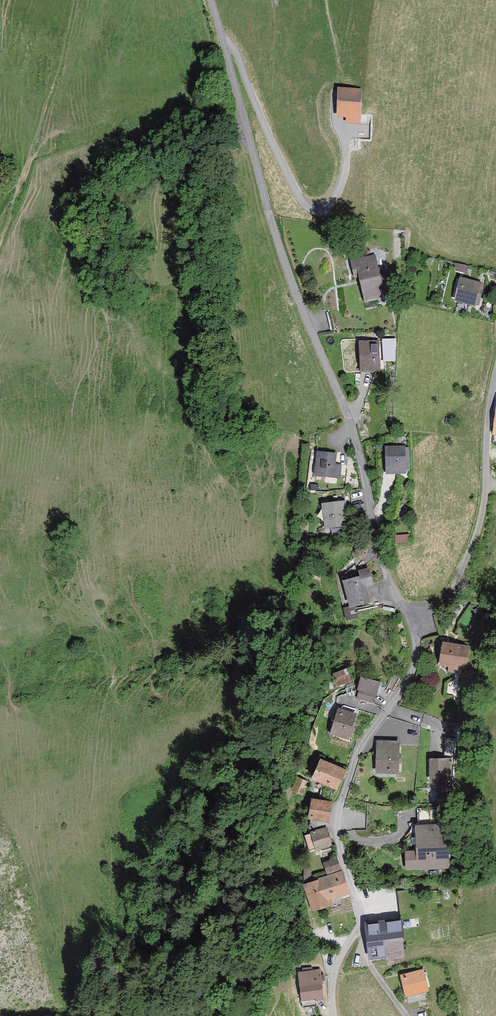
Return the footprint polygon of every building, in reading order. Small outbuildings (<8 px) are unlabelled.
[(339,91),(339,115),(348,115),(348,123),(359,123),(360,91),(339,91)] [(365,259),(366,262),(352,265),(355,279),(357,278),(362,299),(387,294),(382,272),(377,273),(374,257),(365,259)] [(456,263),(454,269),(467,272),(468,266),(456,263)] [(462,279),(458,300),(476,304),(478,303),(483,284),(462,279)] [(470,305),(462,304),(460,312),(468,314),(470,305)] [(371,341),(361,342),(364,368),(381,366),(380,359),(377,359),(376,346),(371,346),(371,341)] [(387,449),(388,458),(386,458),(386,474),(403,474),(403,449),(387,449)] [(334,455),(318,454),(315,474),(340,475),(341,467),(333,466),(334,455)] [(346,524),(344,503),(319,506),(322,527),(346,524)] [(371,584),(367,570),(345,576),(353,605),(368,601),(364,586),(371,584)] [(354,607),(346,609),(349,619),(356,617),(354,607)] [(443,666),(443,667),(449,671),(455,672),(457,664),(465,665),(467,650),(442,646),(439,665),(443,666)] [(332,686),(349,681),(346,670),(333,674),(334,678),(330,679),(332,686)] [(362,680),(359,689),(375,694),(377,684),(362,680)] [(359,689),(356,698),(372,702),(375,694),(359,689)] [(355,722),(352,721),(353,717),(337,712),(330,734),(349,740),(355,722)] [(437,781),(437,791),(451,791),(450,762),(453,762),(453,738),(445,738),(445,763),(431,763),(431,782),(437,781)] [(395,771),(395,761),(398,761),(399,755),(395,755),(396,744),(381,743),(380,770),(395,771)] [(319,760),(312,776),(336,787),(344,771),(319,760)] [(298,779),(293,790),(302,794),(307,783),(298,779)] [(311,816),(326,819),(329,804),(314,801),(311,816)] [(412,825),(413,853),(407,853),(408,866),(419,865),(419,867),(447,866),(446,844),(448,843),(451,839),(448,836),(445,836),(445,827),(441,827),(440,808),(417,809),(417,824),(412,825)] [(331,840),(327,829),(306,835),(311,852),(325,847),(324,845),(329,843),(328,841),(331,840)] [(329,874),(341,869),(338,858),(324,863),(329,874)] [(312,906),(330,900),(329,895),(348,889),(342,872),(305,884),(312,906)] [(372,956),(387,954),(385,939),(402,937),(399,920),(368,923),(372,956)] [(403,953),(402,937),(385,939),(387,954),(403,953)] [(317,997),(324,996),(321,971),(299,973),(302,1006),(317,1004),(317,997)] [(408,993),(426,988),(423,971),(404,976),(408,993)]
